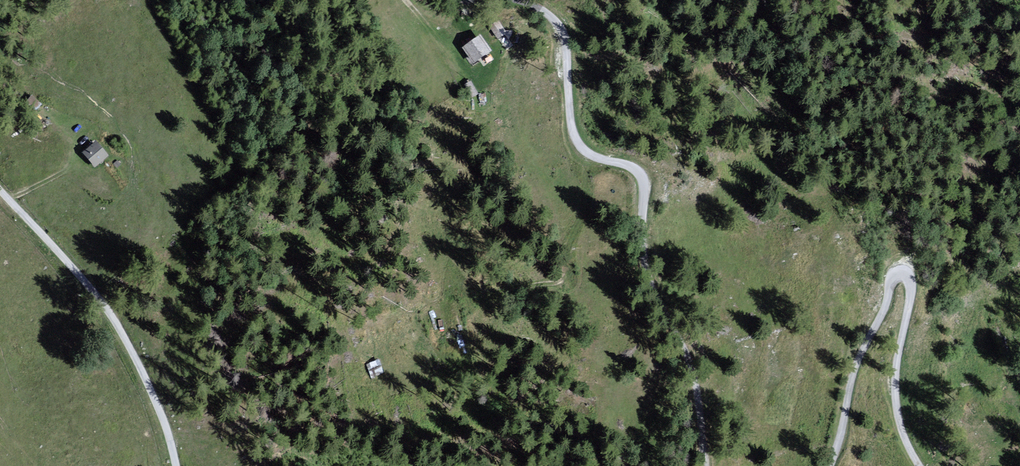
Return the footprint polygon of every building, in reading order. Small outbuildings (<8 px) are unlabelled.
[(491,26),(499,38),(508,32),(500,20),(491,26)] [(480,39),(461,51),(474,70),(493,58),(480,39)] [(40,108),(31,98),(24,106),(33,115),(40,108)] [(109,160),(96,144),(82,156),(95,171),(109,160)] [(379,361),(366,365),(370,379),(383,376),(379,361)]
